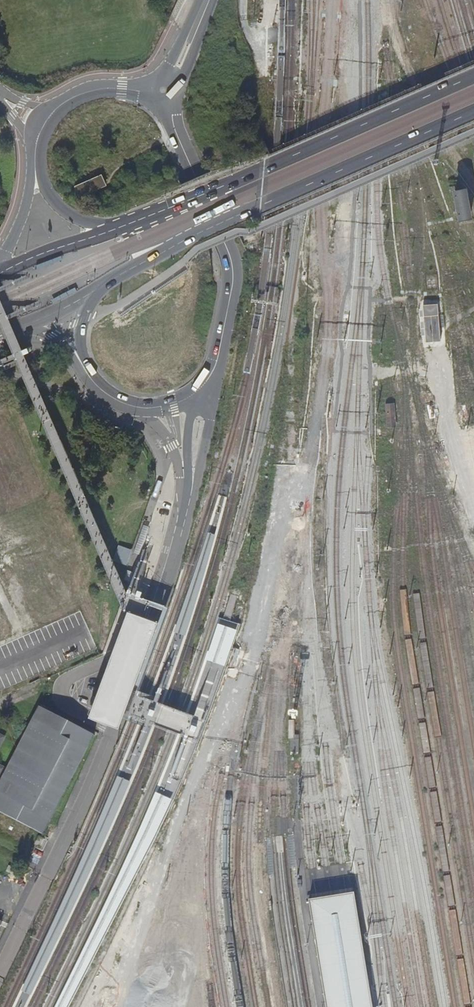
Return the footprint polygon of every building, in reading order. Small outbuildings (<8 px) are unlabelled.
[(107,186),(102,176),(75,188),(80,198),(107,186)] [(466,190),(457,192),(463,223),(472,221),(466,190)] [(63,260),(61,256),(36,265),(38,270),(63,260)] [(77,292),(75,288),(51,301),(53,304),(77,292)] [(113,561),(126,565),(128,559),(132,550),(119,545),(113,561)] [(247,560),(238,558),(235,571),(243,574),(247,560)] [(124,579),(129,581),(132,572),(127,570),(124,579)] [(93,706),(89,716),(119,727),(123,717),(124,714),(128,702),(133,689),(133,688),(153,634),(157,621),(142,616),(140,615),(134,613),(126,610),(95,699),(93,706)] [(210,659),(221,663),(233,628),(221,624),(210,659)] [(128,702),(124,714),(127,715),(136,690),(133,689),(128,702)] [(39,832),(45,835),(94,735),(41,706),(5,773),(2,770),(3,768),(0,767),(0,812),(39,832)] [(55,918),(21,992),(31,996),(67,922),(102,848),(117,814),(130,782),(118,777),(102,814),(55,918)] [(103,934),(142,857),(170,797),(162,793),(135,854),(98,931),(59,1006),(66,1006),(103,934)] [(39,836),(35,845),(40,847),(45,838),(39,836)] [(312,902),(329,1006),(376,1006),(358,896),(312,902)]
